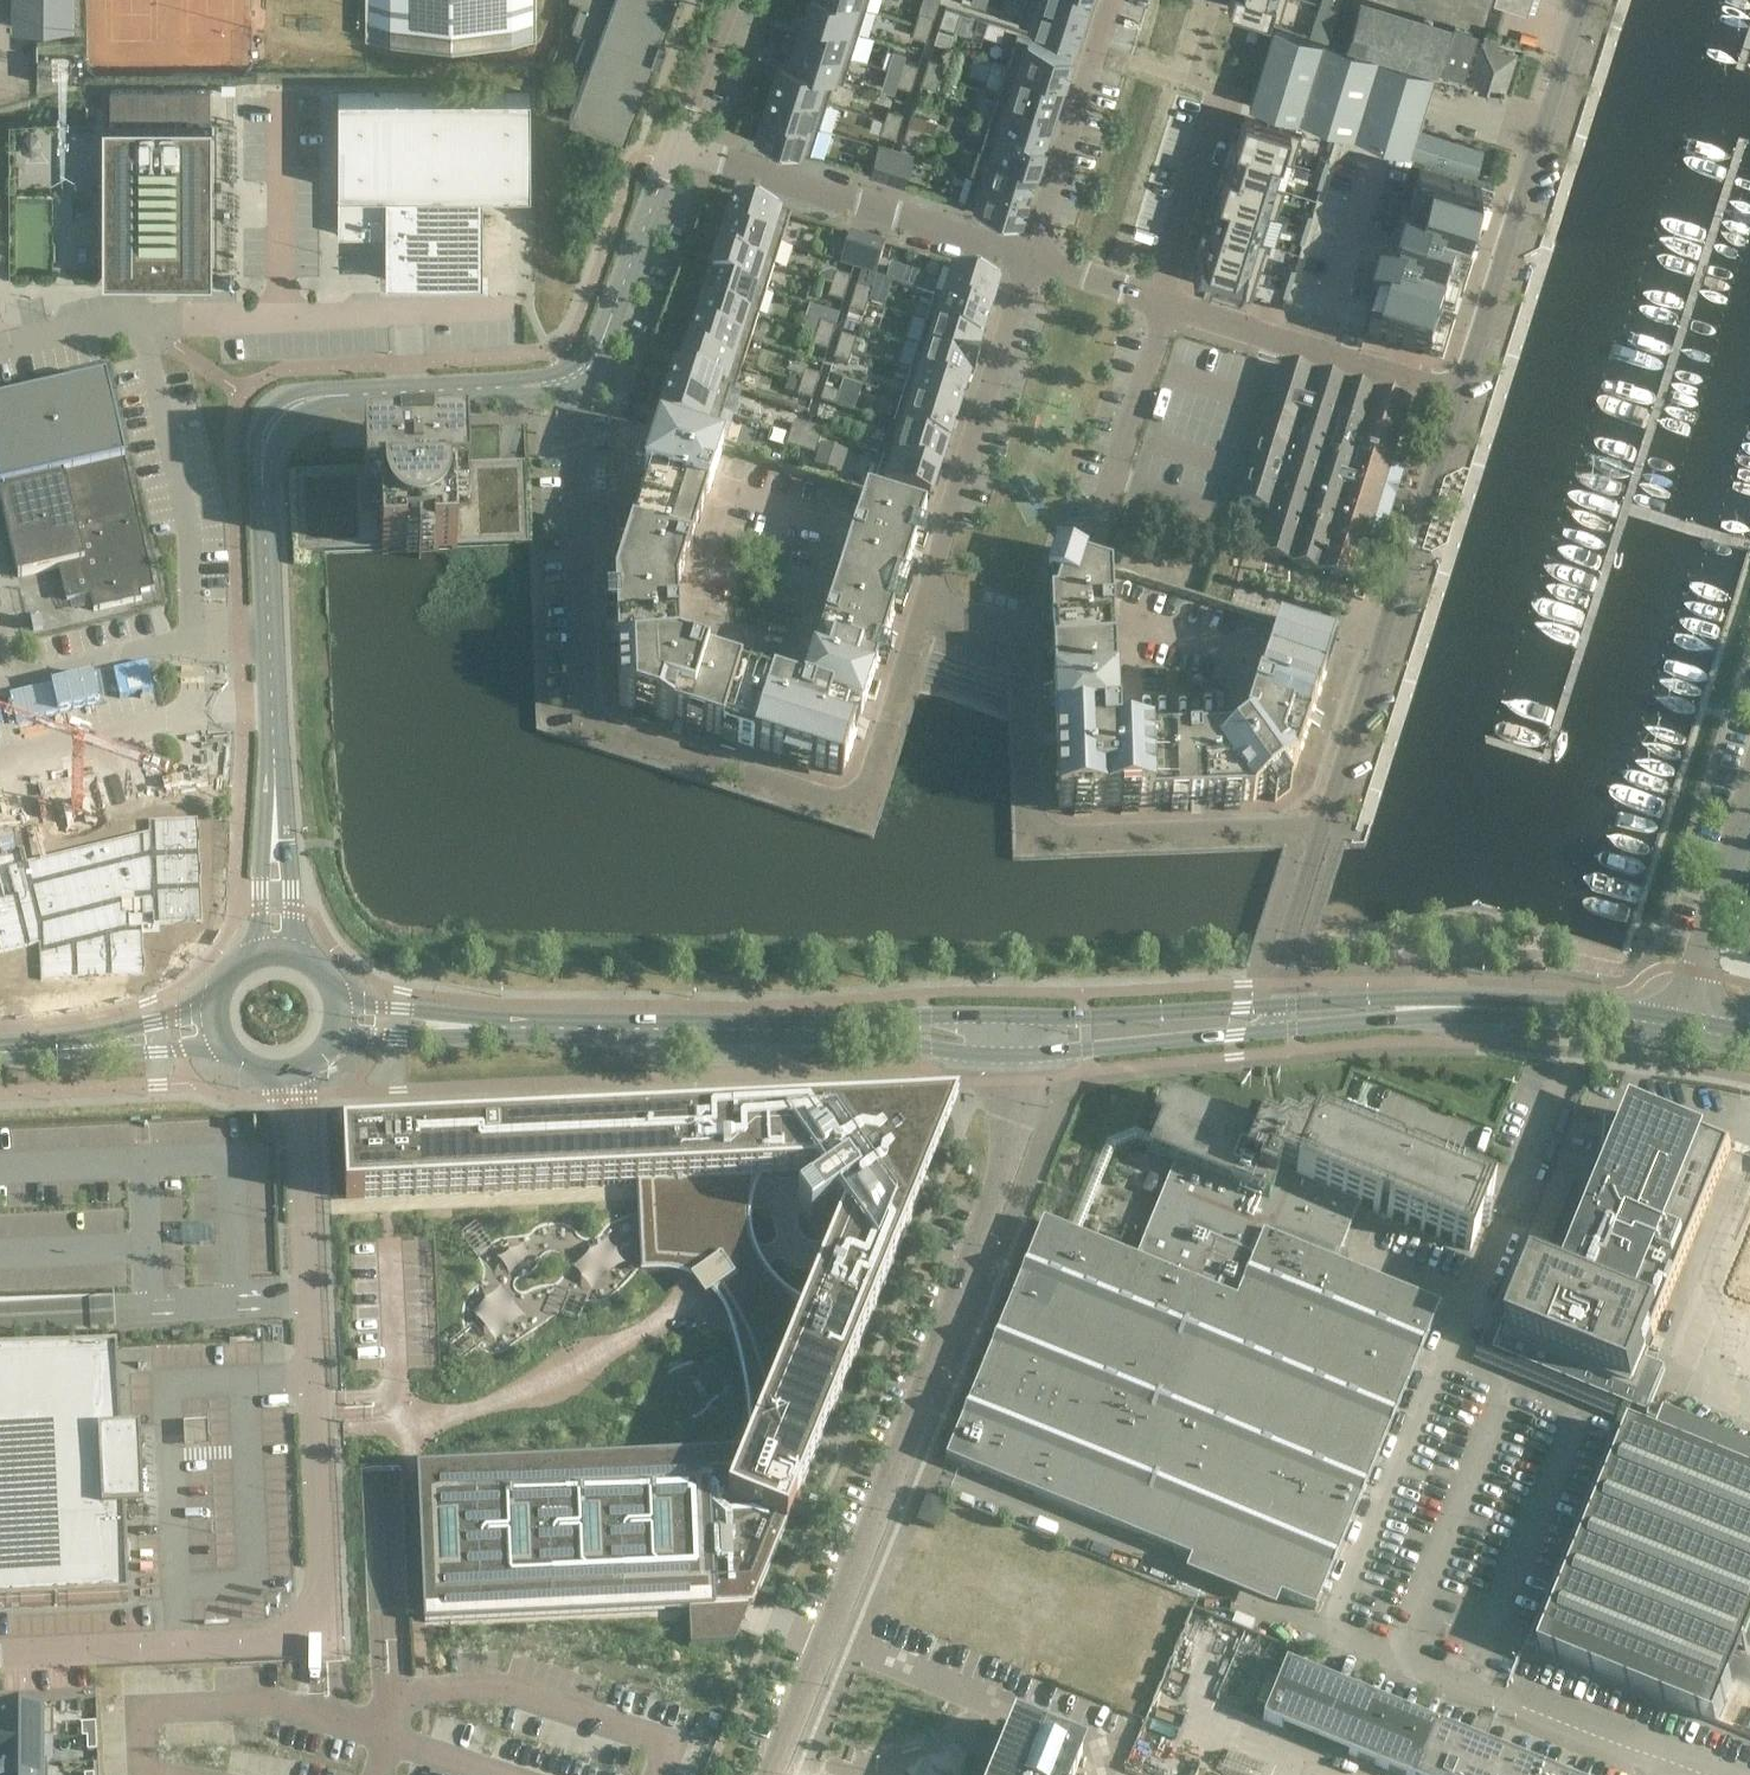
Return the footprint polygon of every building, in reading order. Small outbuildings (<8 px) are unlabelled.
[(71,0),(24,0),(24,29),(71,29),(71,0)] [(365,37),(367,37),(536,37),(536,0),(365,0),(365,37)] [(572,26),(585,31),(575,58),(589,63),(569,116),(624,137),(675,0),(582,0),(572,26)] [(866,6),(847,0),(809,0),(804,13),(858,30),(866,6)] [(1018,21),(1075,39),(1083,13),(1042,0),(1025,0),(1018,21)] [(1083,13),(1087,0),(1042,0),(1083,13)] [(1228,4),(1271,18),(1279,20),(1286,0),(1229,0),(1228,4)] [(1320,2),(1316,16),(1325,19),(1329,5),(1320,2)] [(945,6),(940,23),(954,28),(960,11),(945,6)] [(919,10),(915,22),(930,26),(933,14),(919,10)] [(850,55),(858,30),(804,13),(797,38),(850,55)] [(930,26),(915,22),(911,34),(926,38),(930,26)] [(1408,22),(1396,59),(1435,71),(1447,34),(1408,22)] [(1249,104),(1475,173),(1483,149),(1418,129),(1435,74),(1274,25),(1249,104)] [(1455,27),(1441,73),(1501,92),(1513,52),(1495,47),(1497,40),(1485,36),(1482,44),(1475,42),(1477,33),(1455,27)] [(938,28),(934,40),(949,44),(953,33),(938,28)] [(1070,52),(1017,35),(1008,63),(1062,80),(1070,52)] [(797,38),(789,61),(789,62),(833,77),(833,78),(842,80),(850,55),(797,38)] [(929,58),(925,70),(940,74),(943,62),(929,58)] [(37,59),(37,83),(52,83),(51,59),(37,59)] [(833,77),(789,62),(789,61),(780,59),(772,84),(826,101),(833,78),(833,77)] [(903,59),(900,71),(914,75),(918,63),(903,59)] [(1052,110),(1062,80),(1008,63),(998,93),(1052,110)] [(969,80),(986,85),(990,71),(972,67),(969,80)] [(936,86),(940,74),(925,70),(921,81),(936,86)] [(910,87),(914,75),(900,71),(896,83),(910,87)] [(818,125),(826,101),(772,84),(764,108),(818,125)] [(482,190),(530,190),(530,93),(338,93),(338,235),(385,235),(385,280),(435,280),(435,275),(456,275),(456,280),(482,280),(482,190)] [(1043,140),(1052,110),(998,93),(989,123),(1043,140)] [(903,112),(888,107),(884,119),(899,124),(903,112)] [(764,108),(756,136),(809,153),(818,125),(764,108)] [(926,116),(912,112),(908,124),(922,128),(926,116)] [(1245,116),(1236,144),(1292,161),(1301,133),(1245,116)] [(880,131),(895,136),(899,124),(884,119),(880,131)] [(212,279),(212,122),(102,122),(102,280),(151,279),(162,279),(212,279)] [(1035,164),(1043,140),(989,123),(981,147),(1035,164)] [(904,136),(919,140),(922,128),(908,124),(904,136)] [(90,273),(90,141),(16,141),(16,273),(90,273)] [(882,176),(891,148),(878,144),(869,172),(882,176)] [(1236,144),(1227,171),(1273,185),(1281,159),(1292,163),(1292,161),(1236,144)] [(1026,191),(1035,164),(981,147),(973,174),(1026,191)] [(904,183),(913,155),(899,151),(890,179),(904,183)] [(1320,155),(1316,169),(1325,172),(1329,158),(1320,155)] [(1316,169),(1312,182),(1321,185),(1325,172),(1316,169)] [(1372,276),(1364,301),(1377,305),(1368,335),(1430,354),(1481,188),(1419,169),(1410,199),(1397,195),(1389,219),(1396,221),(1378,278),(1372,276)] [(1227,171),(1219,198),(1275,216),(1284,189),(1273,186),(1273,185),(1227,171)] [(973,174),(964,202),(1018,219),(1026,191),(973,174)] [(781,243),(790,214),(736,197),(727,226),(781,243)] [(1219,198),(1210,225),(1267,243),(1267,242),(1262,240),(1270,215),(1275,217),(1275,216),(1219,198)] [(1303,210),(1299,223),(1308,226),(1312,212),(1303,210)] [(1299,223),(1295,237),(1304,239),(1308,226),(1299,223)] [(1210,225),(1202,252),(1258,270),(1267,243),(1210,225)] [(773,267),(781,243),(727,226),(720,250),(773,267)] [(850,233),(841,261),(854,266),(863,237),(850,233)] [(862,268),(876,272),(885,244),(871,240),(862,268)] [(766,291),(773,267),(720,250),(712,274),(766,291)] [(1202,252),(1193,281),(1250,298),(1258,270),(1202,252)] [(1286,264),(1282,277),(1291,280),(1295,267),(1286,264)] [(890,265),(886,279),(901,283),(903,276),(897,267),(890,265)] [(943,268),(935,293),(946,296),(989,310),(998,280),(955,267),(954,272),(943,268)] [(850,278),(836,273),(832,285),(846,290),(850,278)] [(758,316),(766,291),(712,274),(704,299),(758,316)] [(1282,277),(1278,291),(1287,293),(1291,280),(1282,277)] [(828,297),(843,302),(846,290),(832,285),(828,297)] [(871,291),(857,286),(853,298),(868,303),(871,291)] [(935,293),(926,321),(980,338),(989,310),(946,296),(935,293)] [(849,310),(864,315),(868,303),(853,298),(849,310)] [(750,340),(758,316),(704,299),(697,323),(750,340)] [(926,321),(919,346),(976,364),(979,354),(976,353),(980,338),(926,321)] [(835,327),(820,322),(817,334),(831,339),(835,327)] [(697,323),(689,348),(743,365),(750,340),(697,323)] [(813,346),(827,351),(831,339),(817,334),(813,346)] [(856,339),(841,335),(838,347),(852,351),(856,339)] [(919,346),(911,370),(965,387),(969,373),(973,374),(976,364),(919,346)] [(834,359),(848,363),(852,351),(838,347),(834,359)] [(735,389),(743,365),(689,348),(681,371),(677,370),(730,387),(735,389)] [(1354,582),(1410,403),(1282,363),(1239,500),(1271,510),(1258,552),(1354,582)] [(669,395),(723,412),(730,387),(677,370),(669,395)] [(911,370),(902,397),(956,414),(965,387),(911,370)] [(819,376),(805,371),(801,383),(816,388),(819,376)] [(0,401),(0,488),(2,488),(3,492),(0,493),(0,498),(18,576),(66,565),(68,576),(62,578),(67,599),(90,594),(93,610),(142,599),(140,591),(154,588),(125,460),(106,376),(0,401)] [(797,395),(812,400),(816,388),(801,383),(797,395)] [(824,389),(821,401),(835,406),(839,394),(824,389)] [(715,437),(723,412),(669,395),(661,420),(715,437)] [(902,397),(894,424),(948,441),(956,414),(902,397)] [(804,438),(807,426),(793,421),(789,433),(804,438)] [(894,424),(884,454),(938,471),(948,441),(894,424)] [(677,591),(723,446),(659,425),(655,439),(642,435),(636,454),(649,458),(644,473),(649,474),(645,487),(636,485),(632,498),(640,501),(621,561),(613,558),(609,572),(617,574),(614,583),(605,583),(606,617),(616,617),(617,646),(609,646),(609,661),(618,660),(619,704),(636,709),(634,717),(653,724),(656,715),(688,726),(685,734),(700,738),(703,730),(722,736),(720,745),(735,749),(737,741),(785,756),(783,765),(809,773),(811,765),(842,774),(866,697),(875,700),(880,683),(872,680),(878,661),(886,664),(891,649),(883,647),(894,611),(902,614),(912,582),(904,580),(915,544),(923,547),(928,532),(920,529),(926,510),(867,491),(801,696),(680,658),(677,591)] [(807,426),(804,438),(818,442),(822,430),(807,426)] [(418,552),(418,557),(421,557),(421,552),(421,550),(457,549),(457,546),(529,543),(525,461),(468,464),(467,443),(431,444),(430,427),(408,428),(408,446),(402,447),(402,445),(364,447),(365,468),(293,470),(296,552),(382,549),(382,552),(418,550),(418,552)] [(785,445),(800,449),(804,438),(789,433),(785,445)] [(814,454),(818,442),(804,438),(800,449),(814,454)] [(822,444),(816,462),(829,466),(835,448),(822,444)] [(884,454),(875,482),(929,499),(938,471),(884,454)] [(1239,747),(1119,752),(1112,568),(1085,560),(1086,556),(1056,547),(1047,576),(1048,577),(1043,593),(1050,595),(1052,653),(1044,654),(1044,668),(1053,667),(1054,698),(1046,698),(1046,714),(1055,714),(1058,807),(1073,807),(1073,815),(1091,815),(1091,806),(1105,805),(1120,805),(1120,813),(1138,813),(1138,804),(1171,803),(1171,812),(1187,811),(1187,802),(1201,802),(1224,801),(1224,810),(1240,809),(1239,801),(1253,800),(1266,790),(1275,801),(1291,788),(1282,777),(1295,767),(1336,639),(1279,621),(1239,747)] [(72,619),(75,633),(99,629),(97,615),(72,619)] [(0,854),(0,953),(30,945),(26,929),(37,929),(39,980),(145,975),(143,924),(202,922),(198,817),(147,818),(148,837),(141,837),(143,892),(120,893),(121,913),(128,913),(128,918),(31,922),(24,894),(34,891),(23,848),(0,854)] [(1163,1094),(1153,1119),(1161,1123),(1155,1137),(1135,1129),(1107,1141),(1069,1232),(1043,1221),(946,1459),(960,1465),(1192,1560),(1198,1546),(1284,1582),(1279,1595),(1315,1610),(1440,1306),(1335,1263),(1359,1204),(1378,1212),(1379,1210),(1387,1213),(1386,1215),(1471,1250),(1493,1192),(1410,1158),(1409,1160),(1401,1157),(1402,1155),(1318,1120),(1314,1129),(1300,1123),(1296,1131),(1280,1125),(1277,1133),(1261,1126),(1258,1133),(1163,1094)] [(865,1109),(343,1134),(346,1198),(355,1386),(782,1365),(759,1420),(733,1485),(708,1486),(708,1484),(621,1488),(620,1462),(569,1464),(569,1463),(545,1464),(545,1465),(467,1469),(467,1471),(477,1471),(478,1495),(446,1496),(445,1490),(422,1491),(422,1498),(420,1498),(425,1594),(426,1620),(751,1605),(753,1605),(803,1483),(803,1481),(818,1444),(831,1413),(923,1190),(928,1176),(952,1117),(957,1105),(944,1105),(880,1108),(866,1109),(865,1109)] [(1602,1203),(1566,1291),(1580,1297),(1577,1304),(1531,1285),(1510,1335),(1633,1385),(1731,1146),(1695,1131),(1695,1132),(1699,1134),(1696,1140),(1637,1134),(1639,1115),(1638,1115),(1628,1139),(1608,1131),(1602,1203)] [(1733,1302),(1749,1309),(1749,1262),(1733,1302)] [(128,1601),(124,1515),(143,1514),(140,1435),(121,1436),(116,1351),(0,1356),(0,1607),(128,1601)] [(1532,1374),(1554,1381),(1557,1372),(1536,1364),(1532,1374)] [(1749,1640),(1749,1477),(1632,1428),(1541,1650),(1716,1722),(1749,1640)] [(186,1458),(207,1456),(205,1434),(184,1437),(186,1458)] [(919,1522),(935,1528),(945,1505),(938,1502),(939,1499),(930,1495),(919,1522)] [(884,1634),(910,1640),(916,1614),(890,1608),(884,1634)] [(1286,1662),(1263,1719),(1400,1774),(1562,1774),(1286,1662)] [(916,1740),(933,1699),(865,1672),(849,1712),(916,1740)] [(0,1710),(0,1736),(41,1736),(41,1738),(53,1738),(53,1710),(0,1710)] [(952,1746),(963,1719),(950,1714),(939,1740),(952,1746)] [(103,1719),(81,1723),(82,1737),(87,1737),(103,1733),(103,1719)] [(1081,1755),(1015,1728),(995,1774),(1073,1774),(1081,1755)] [(103,1733),(87,1737),(87,1751),(104,1747),(103,1733)] [(41,1761),(41,1738),(41,1736),(0,1736),(0,1762),(41,1762),(41,1761)] [(0,1762),(0,1774),(47,1774),(47,1761),(41,1761),(41,1762),(0,1762)] [(1238,1766),(1234,1774),(1256,1774),(1238,1766)]
